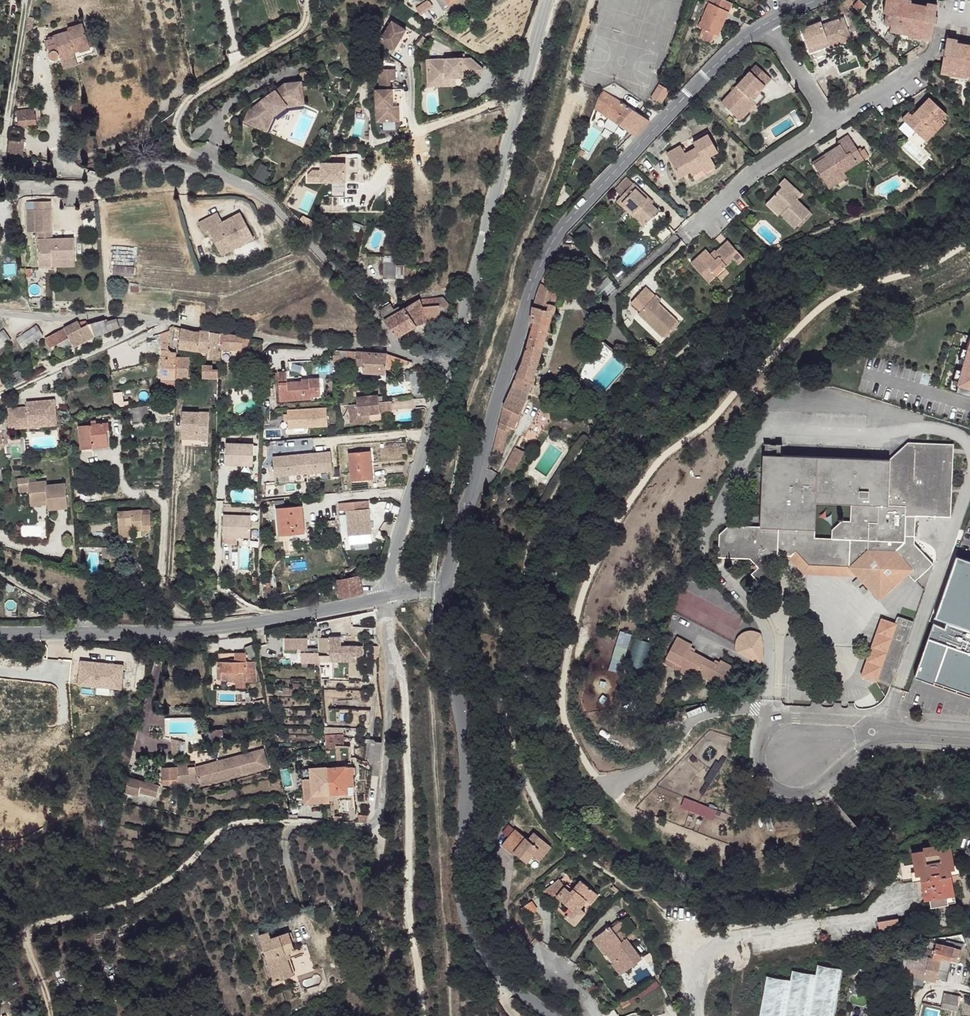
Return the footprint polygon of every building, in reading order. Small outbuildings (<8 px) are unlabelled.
[(430,0),(422,7),(426,12),(434,5),(430,0)] [(444,8),(450,4),(456,0),(438,0),(444,8)] [(725,0),(707,0),(706,2),(710,4),(699,27),(705,30),(715,34),(716,35),(723,19),(726,20),(733,4),(725,0)] [(852,5),(859,12),(864,5),(858,0),(856,0),(852,5)] [(910,0),(885,0),(883,14),(887,15),(885,25),(891,25),(889,33),(931,41),(937,5),(927,3),(926,6),(912,3),(912,0),(910,0)] [(818,22),(799,30),(808,51),(826,44),(825,42),(842,34),(841,29),(845,27),(841,16),(820,24),(818,22)] [(726,20),(723,19),(716,35),(719,36),(726,20)] [(405,29),(390,20),(378,40),(380,41),(376,47),(388,55),(392,49),(405,29)] [(826,44),(827,47),(849,39),(845,27),(841,29),(842,34),(825,42),(826,44)] [(715,34),(705,30),(701,39),(711,43),(715,34)] [(84,32),(68,35),(69,40),(75,61),(93,55),(90,45),(87,45),(84,32)] [(422,35),(415,42),(420,47),(427,41),(422,35)] [(946,38),(940,75),(969,79),(969,46),(958,43),(957,39),(946,38)] [(69,40),(52,44),(56,60),(57,65),(75,61),(69,40)] [(49,47),(47,48),(50,61),(52,60),(54,60),(56,60),(52,44),(48,44),(49,47)] [(469,58),(429,60),(429,69),(426,69),(426,82),(453,82),(453,79),(461,78),(461,73),(471,73),(475,78),(482,70),(469,58)] [(753,65),(747,72),(750,75),(756,68),(753,65)] [(756,68),(750,75),(764,87),(770,81),(756,68)] [(374,90),(374,122),(397,121),(397,106),(391,106),(390,90),(388,90),(388,80),(393,80),(393,69),(373,70),(374,90)] [(747,72),(717,104),(733,118),(749,102),(746,99),(753,92),(757,95),(764,87),(750,75),(747,72)] [(286,83),(256,104),(262,111),(255,126),(267,131),(277,106),(287,99),(302,98),(301,81),(286,83)] [(614,83),(602,90),(616,98),(623,102),(630,92),(614,83)] [(659,84),(651,97),(661,103),(670,91),(659,84)] [(616,98),(602,90),(595,110),(635,136),(649,121),(623,102),(616,98)] [(746,99),(749,102),(757,95),(753,92),(746,99)] [(910,112),(904,119),(926,138),(940,121),(947,112),(930,98),(914,115),(910,112)] [(749,102),(733,118),(736,122),(751,104),(749,102)] [(245,121),(255,126),(262,111),(256,104),(250,109),(245,121)] [(32,109),(24,109),(25,116),(25,123),(33,123),(33,114),(32,114),(32,109)] [(25,116),(16,116),(16,125),(25,126),(25,123),(25,116)] [(940,121),(926,138),(929,140),(943,123),(940,121)] [(827,156),(815,164),(826,181),(844,170),(865,157),(851,133),(838,140),(840,143),(825,153),(827,156)] [(676,145),(664,153),(679,177),(687,172),(708,159),(707,157),(716,151),(705,134),(689,144),(692,147),(682,153),(676,145)] [(825,153),(813,160),(815,164),(827,156),(825,153)] [(687,172),(689,175),(690,175),(700,169),(702,172),(713,166),(708,159),(687,172)] [(844,170),(826,181),(829,186),(847,176),(844,170)] [(782,186),(772,196),(787,210),(784,214),(795,224),(809,208),(796,196),(797,195),(793,190),(795,188),(784,178),(779,184),(782,186)] [(632,185),(617,200),(631,215),(629,217),(642,228),(659,209),(652,203),(643,194),(632,185)] [(645,192),(643,194),(652,203),(654,201),(645,192)] [(772,196),(768,201),(783,215),(784,214),(787,210),(772,196)] [(615,204),(629,217),(631,215),(618,201),(615,204)] [(203,204),(185,218),(192,227),(196,224),(213,247),(224,239),(219,233),(238,219),(226,202),(210,213),(203,204)] [(48,214),(33,215),(34,236),(37,236),(40,272),(53,271),(53,264),(75,262),(74,242),(64,243),(64,246),(60,246),(59,243),(51,244),(48,214)] [(660,226),(669,235),(680,225),(672,216),(660,226)] [(238,219),(219,233),(224,239),(243,225),(238,219)] [(706,249),(691,263),(710,283),(717,275),(721,279),(730,271),(726,268),(734,260),(739,264),(745,257),(728,240),(712,254),(706,249)] [(561,245),(561,256),(577,256),(578,245),(561,245)] [(53,264),(53,271),(76,270),(75,262),(53,264)] [(394,263),(381,263),(381,275),(394,276),(394,263)] [(136,272),(115,270),(114,279),(135,281),(136,272)] [(594,285),(600,300),(618,282),(607,271),(594,285)] [(498,428),(492,453),(499,455),(504,434),(506,428),(513,430),(525,405),(531,384),(532,384),(534,378),(534,376),(532,376),(550,315),(551,315),(553,315),(554,312),(555,310),(554,308),(552,308),(556,297),(552,294),(544,288),(548,279),(543,277),(539,285),(533,305),(529,328),(531,328),(524,350),(516,377),(512,387),(503,406),(498,428)] [(645,282),(633,295),(643,305),(655,293),(645,282)] [(643,305),(641,308),(653,320),(666,331),(679,317),(661,299),(655,293),(643,305)] [(389,305),(379,312),(396,337),(418,325),(439,319),(438,314),(448,313),(448,304),(441,296),(418,300),(417,298),(401,309),(396,312),(394,313),(389,305)] [(653,320),(641,308),(639,310),(651,322),(653,320)] [(80,326),(64,332),(68,342),(71,351),(110,337),(110,335),(123,330),(122,327),(120,328),(118,324),(108,327),(106,324),(90,330),(87,326),(81,328),(80,326)] [(36,327),(15,338),(21,347),(28,343),(41,336),(36,327)] [(161,336),(161,352),(172,355),(169,349),(171,332),(164,330),(161,336)] [(48,338),(45,340),(45,341),(48,349),(68,342),(64,332),(48,338)] [(195,336),(176,333),(175,339),(181,341),(180,352),(201,354),(201,361),(209,362),(210,336),(201,335),(201,337),(195,336)] [(234,339),(210,336),(209,362),(221,363),(222,352),(243,355),(259,356),(260,344),(244,341),(234,340),(234,339)] [(954,391),(968,396),(969,391),(969,343),(954,391)] [(172,355),(161,352),(161,382),(174,381),(177,361),(176,357),(171,357),(172,355)] [(353,353),(340,352),(340,360),(352,361),(353,358),(353,353)] [(386,355),(364,354),(363,359),(363,366),(362,373),(386,374),(386,366),(397,366),(406,364),(407,361),(386,355)] [(190,361),(177,361),(174,381),(180,382),(189,381),(190,361)] [(257,374),(257,376),(266,377),(267,368),(257,368),(257,374)] [(213,370),(203,370),(202,381),(218,381),(218,376),(213,375),(213,370)] [(412,371),(410,372),(411,381),(412,395),(431,393),(430,370),(412,371)] [(287,376),(279,376),(281,405),(311,403),(311,397),(321,396),(320,384),(310,384),(309,389),(303,389),(302,385),(288,386),(287,376)] [(161,382),(160,389),(176,390),(174,381),(161,382)] [(311,403),(311,405),(322,404),(321,396),(311,397),(311,403)] [(25,406),(9,408),(9,429),(57,425),(56,400),(25,402),(25,406)] [(349,427),(368,426),(368,418),(368,416),(370,416),(371,418),(391,417),(391,407),(378,407),(378,400),(357,401),(357,408),(349,408),(349,427)] [(182,445),(209,445),(209,408),(183,408),(182,445)] [(146,410),(126,414),(127,421),(132,420),(133,428),(149,425),(146,410)] [(327,412),(288,414),(289,432),(328,430),(327,412)] [(109,428),(79,431),(82,455),(93,453),(93,449),(108,446),(106,435),(110,435),(109,428)] [(93,449),(93,453),(112,452),(110,435),(106,435),(108,446),(93,449)] [(254,444),(226,443),(226,465),(253,465),(254,444)] [(764,445),(763,456),(760,527),(728,527),(719,535),(718,558),(751,559),(753,561),(758,567),(751,575),(760,584),(772,571),(773,558),(777,555),(787,557),(791,557),(796,552),(809,565),(850,567),(855,574),(857,577),(880,601),(909,574),(915,581),(933,565),(913,544),(915,515),(951,518),(954,445),(908,443),(888,461),(780,457),(781,445),(764,445)] [(524,452),(515,446),(503,466),(513,473),(524,452)] [(331,450),(273,454),(274,474),(333,470),(331,450)] [(370,450),(348,452),(351,481),(370,479),(368,463),(371,462),(370,450)] [(16,480),(17,493),(29,492),(28,485),(28,480),(16,480)] [(45,484),(28,485),(29,492),(29,502),(46,502),(46,508),(46,513),(66,512),(65,488),(46,488),(45,484)] [(372,531),(370,499),(338,501),(339,510),(345,509),(347,532),(372,531)] [(284,500),(275,502),(276,509),(277,508),(281,535),(289,534),(305,533),(302,506),(285,507),(284,500)] [(252,508),(224,507),(223,536),(236,536),(251,537),(252,508)] [(143,508),(119,511),(121,535),(134,534),(134,530),(153,528),(152,512),(143,512),(143,508)] [(305,533),(289,534),(290,542),(306,540),(305,533)] [(236,536),(223,536),(223,546),(236,546),(236,536)] [(115,549),(103,548),(103,558),(114,560),(115,549)] [(791,557),(787,557),(804,575),(857,577),(855,574),(850,567),(809,565),(796,552),(791,557)] [(957,559),(914,678),(969,697),(969,563),(957,559)] [(337,583),(339,597),(362,593),(359,576),(337,580),(337,583)] [(896,624),(878,681),(891,686),(913,622),(898,617),(896,624)] [(861,675),(878,681),(896,624),(881,618),(861,675)] [(763,647),(761,634),(758,632),(754,631),(749,631),(744,632),(741,634),(737,639),(735,646),(736,652),(751,660),(756,662),(761,663),(763,660),(763,647)] [(677,633),(664,655),(680,663),(678,668),(693,676),(695,672),(704,656),(690,647),(692,642),(677,633)] [(328,646),(328,648),(339,648),(339,638),(328,637),(328,646)] [(291,641),(290,648),(305,648),(305,639),(291,639),(291,641)] [(249,658),(257,656),(253,643),(244,645),(249,658)] [(328,648),(328,660),(354,660),(354,649),(339,648),(328,648)] [(234,652),(234,661),(245,660),(244,651),(234,652)] [(704,656),(695,672),(724,688),(736,667),(720,658),(717,662),(704,656)] [(254,659),(245,660),(245,671),(255,671),(254,659)] [(234,661),(215,661),(216,679),(226,678),(226,680),(235,679),(235,688),(245,687),(245,681),(255,681),(255,671),(245,671),(245,660),(234,661)] [(344,742),(343,732),(326,733),(327,744),(344,742)] [(187,743),(173,739),(174,756),(188,756),(187,743)] [(198,765),(194,766),(194,783),(200,786),(270,765),(264,748),(198,767),(198,765)] [(312,794),(328,794),(328,792),(327,766),(326,765),(310,767),(312,794)] [(327,766),(328,792),(346,791),(345,765),(327,766)] [(345,765),(346,791),(353,790),(351,765),(345,765)] [(164,767),(165,782),(170,782),(171,777),(179,776),(179,781),(189,780),(190,767),(164,767)] [(305,803),(329,802),(328,794),(312,794),(310,767),(303,767),(305,803)] [(130,775),(128,783),(159,791),(161,783),(130,775)] [(716,811),(684,797),(681,808),(714,821),(716,811)] [(512,827),(499,844),(509,852),(511,850),(524,859),(529,852),(534,856),(545,841),(531,829),(525,836),(512,827)] [(936,893),(969,887),(969,880),(968,868),(967,862),(969,861),(969,857),(967,838),(951,841),(951,838),(935,841),(935,844),(923,847),(927,867),(927,869),(931,869),(933,876),(936,893)] [(545,841),(534,856),(537,858),(549,844),(545,841)] [(924,877),(933,876),(931,869),(927,869),(927,867),(923,867),(924,877)] [(562,877),(543,884),(546,892),(553,891),(569,906),(563,913),(574,922),(585,909),(575,900),(582,893),(586,896),(593,888),(579,877),(570,888),(565,884),(562,877)] [(586,896),(591,901),(599,894),(593,888),(586,896)] [(607,921),(596,930),(596,931),(609,945),(612,948),(609,951),(624,968),(642,953),(626,933),(630,928),(620,916),(610,924),(607,921)] [(891,920),(893,935),(919,932),(918,922),(912,923),(911,916),(891,920)] [(604,950),(609,945),(596,931),(592,935),(604,950)] [(260,936),(275,982),(288,977),(283,961),(289,958),(288,952),(297,949),(292,933),(273,938),(271,933),(260,936)] [(930,956),(925,977),(945,982),(946,979),(937,977),(939,969),(948,971),(951,962),(951,958),(959,958),(963,941),(954,939),(952,945),(941,943),(940,948),(934,947),(934,949),(929,949),(926,948),(925,955),(930,956)] [(895,947),(893,954),(902,956),(904,949),(895,947)] [(893,954),(889,970),(913,975),(917,953),(918,951),(904,949),(902,956),(893,954)] [(868,956),(867,962),(878,962),(878,953),(865,952),(865,955),(868,956)] [(917,953),(913,975),(925,977),(930,956),(925,955),(917,953)] [(283,961),(288,977),(295,976),(289,958),(283,961)] [(812,971),(819,973),(820,965),(814,964),(812,971)] [(939,969),(937,977),(946,979),(948,971),(939,969)] [(944,992),(941,1006),(957,1009),(960,995),(944,992)]
